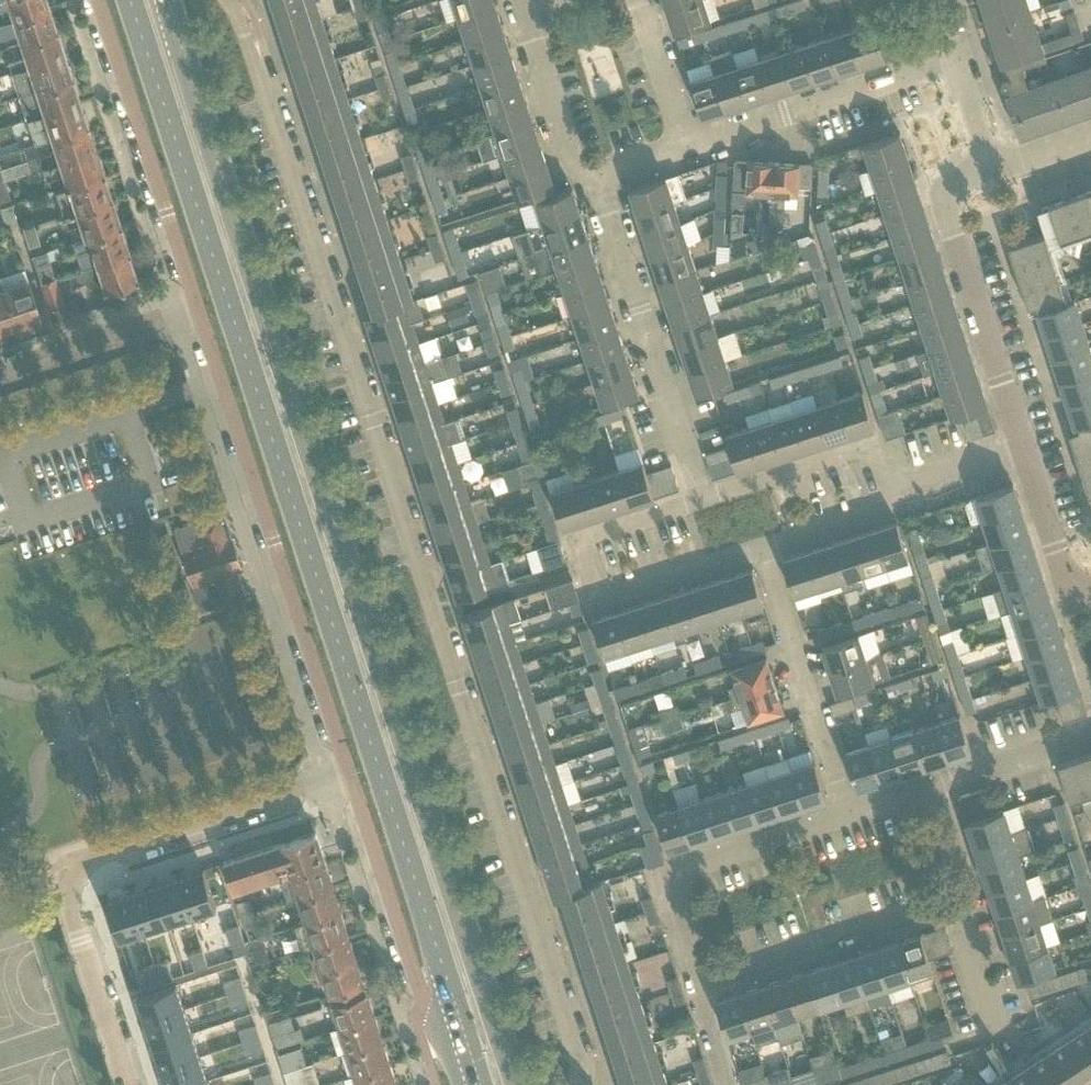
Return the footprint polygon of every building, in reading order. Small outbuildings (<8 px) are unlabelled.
[(2,16),(3,19),(4,22),(47,8),(45,0),(0,0),(0,10),(2,16)] [(354,10),(363,7),(361,0),(351,0),(354,10)] [(459,18),(495,6),(493,0),(454,0),(459,18)] [(667,8),(693,0),(664,0),(667,8)] [(667,8),(675,34),(711,22),(704,0),(693,0),(667,8)] [(791,3),(794,11),(805,8),(803,0),(799,0),(791,3)] [(988,22),(1002,65),(1044,51),(1083,38),(1074,10),(1067,12),(1066,13),(1072,32),(1054,38),(1041,43),(1040,40),(1034,42),(1027,23),(1034,20),(1030,9),(1023,11),(1020,0),(980,0),(988,22)] [(791,3),(778,7),(781,15),(794,11),(791,3)] [(459,18),(467,40),(503,29),(495,6),(459,18)] [(363,7),(354,10),(357,20),(366,17),(363,7)] [(17,34),(20,43),(55,32),(47,8),(4,22),(0,23),(0,39),(17,34)] [(757,14),(745,17),(748,26),(760,22),(757,14)] [(896,15),(872,22),(884,58),(907,51),(896,15)] [(390,32),(385,16),(375,19),(380,35),(390,32)] [(745,17),(733,22),(735,30),(748,26),(745,17)] [(336,59),(323,19),(284,32),(289,48),(284,49),(287,57),(292,56),(297,72),(336,59)] [(872,22),(850,30),(861,66),(884,58),(872,22)] [(713,28),(700,32),(703,40),(716,36),(713,28)] [(467,40),(474,63),(510,51),(503,29),(467,40)] [(850,30),(827,37),(839,73),(861,66),(850,30)] [(7,59),(11,72),(63,55),(59,44),(61,41),(59,35),(56,34),(55,32),(20,43),(23,54),(7,59)] [(700,32),(688,36),(690,45),(703,40),(700,32)] [(827,37),(804,44),(816,80),(839,73),(827,37)] [(777,38),(755,46),(759,59),(771,95),(793,88),(782,52),(777,38)] [(804,44),(782,52),(793,88),(816,80),(804,44)] [(395,50),(386,53),(386,54),(387,57),(390,65),(399,62),(395,50)] [(709,58),(714,74),(726,110),(748,102),(736,66),(737,66),(732,50),(709,58)] [(474,63),(481,85),(517,74),(510,51),(474,63)] [(1002,65),(1005,75),(1003,76),(1003,77),(1002,78),(1002,79),(1001,80),(1001,81),(1002,82),(1002,83),(1002,84),(1003,85),(1004,86),(1006,86),(1007,86),(1009,86),(1011,93),(1005,95),(1020,137),(1090,112),(1090,65),(1084,67),(1086,74),(1058,83),(1052,66),(1040,70),(1046,88),(1030,93),(1023,73),(1026,72),(1023,65),(1046,58),(1044,51),(1002,65)] [(15,84),(19,96),(70,79),(69,76),(71,74),(69,67),(66,67),(63,55),(11,72),(15,84)] [(379,58),(371,61),(373,67),(381,64),(379,58)] [(759,59),(737,66),(736,66),(748,102),(771,95),(759,59)] [(399,62),(390,65),(394,78),(403,75),(399,62)] [(384,73),(375,76),(379,88),(388,85),(385,75),(384,73)] [(481,85),(489,108),(524,97),(517,74),(481,85)] [(726,110),(714,74),(690,81),(702,117),(726,110)] [(19,96),(27,120),(78,103),(74,91),(76,89),(74,83),(71,82),(70,79),(19,96)] [(388,85),(379,88),(383,100),(392,97),(389,87),(388,85)] [(410,95),(400,98),(401,100),(401,102),(404,111),(414,108),(410,95)] [(489,108),(496,131),(532,119),(524,97),(489,108)] [(362,139),(349,99),(310,112),(315,128),(310,130),(313,137),(318,136),(323,152),(362,139)] [(78,103),(27,120),(31,132),(34,143),(51,138),(86,127),(82,114),(83,112),(82,106),(79,105),(78,103)] [(414,108),(404,111),(409,123),(418,120),(414,108)] [(532,119),(496,131),(475,138),(482,160),(503,153),(539,142),(532,119)] [(55,151),(27,160),(31,172),(43,168),(94,151),(90,140),(92,138),(90,132),(87,131),(86,127),(51,138),(55,151)] [(867,155),(871,168),(907,156),(899,133),(856,147),(859,157),(867,155)] [(375,180),(362,139),(323,152),(328,168),(323,170),(326,178),(331,176),(336,192),(375,180)] [(424,141),(415,144),(416,145),(416,147),(419,156),(428,153),(424,141)] [(503,153),(510,176),(546,164),(539,142),(503,153)] [(62,174),(66,187),(102,176),(99,169),(101,166),(99,160),(97,159),(94,151),(43,168),(46,179),(62,174)] [(411,153),(403,156),(407,170),(415,168),(411,155),(411,154),(411,153)] [(428,153),(419,156),(423,168),(432,165),(428,153)] [(871,168),(878,191),(914,179),(907,156),(871,168)] [(735,161),(733,191),(747,191),(747,193),(759,193),(758,205),(756,239),(767,236),(770,235),(771,206),(773,163),(735,161)] [(773,163),(771,206),(784,207),(785,195),(797,195),(797,187),(811,188),(812,165),(810,165),(773,163)] [(546,164),(510,176),(518,200),(554,188),(546,164)] [(415,168),(407,170),(410,180),(419,178),(415,168)] [(820,169),(819,181),(828,182),(828,169),(820,169)] [(630,189),(637,212),(673,201),(686,197),(678,173),(630,189)] [(716,174),(716,187),(726,188),(726,174),(716,174)] [(55,190),(63,215),(110,200),(102,176),(66,187),(55,190)] [(451,178),(444,180),(449,196),(456,193),(451,178)] [(878,191),(886,213),(922,202),(914,179),(878,191)] [(0,181),(0,202),(10,199),(4,180),(0,181)] [(388,220),(375,180),(336,192),(341,208),(336,210),(339,218),(344,216),(349,232),(388,220)] [(819,181),(818,194),(827,195),(828,182),(819,181)] [(439,185),(429,188),(430,191),(431,193),(434,201),(443,198),(439,187),(439,185)] [(716,187),(715,200),(725,201),(726,188),(716,187)] [(572,189),(519,206),(527,230),(544,224),(580,213),(572,189)] [(1008,246),(1031,316),(1038,313),(1038,312),(1067,303),(1067,301),(1053,257),(1062,254),(1064,250),(1061,241),(1090,231),(1090,191),(1042,208),(1051,232),(1008,246)] [(443,198),(434,201),(438,213),(447,210),(443,198)] [(82,239),(86,238),(118,227),(117,223),(119,222),(117,215),(114,215),(110,200),(63,215),(67,227),(77,224),(82,239)] [(637,212),(645,235),(681,223),(673,201),(637,212)] [(886,213),(893,236),(929,224),(922,202),(886,213)] [(0,208),(0,211),(3,220),(17,226),(18,224),(11,205),(0,208)] [(580,213),(544,224),(551,247),(587,235),(580,213)] [(715,219),(714,231),(724,232),(724,220),(715,219)] [(825,219),(816,222),(820,234),(830,231),(825,219)] [(401,260),(388,220),(349,232),(354,249),(349,250),(352,258),(357,257),(362,273),(401,260)] [(645,235),(652,258),(688,246),(681,223),(645,235)] [(33,224),(21,228),(28,248),(40,244),(33,224)] [(551,247),(544,224),(527,230),(514,234),(521,256),(534,252),(551,247)] [(893,236),(900,258),(936,247),(929,224),(893,236)] [(86,238),(95,264),(127,254),(123,240),(124,238),(122,232),(120,231),(118,227),(86,238)] [(453,228),(443,231),(448,244),(457,241),(453,228)] [(770,235),(767,236),(770,247),(788,241),(785,230),(770,235)] [(714,231),(713,244),(723,245),(724,232),(714,231)] [(830,231),(820,234),(825,250),(835,247),(830,231)] [(436,234),(427,237),(428,238),(432,251),(441,248),(437,235),(436,234)] [(551,247),(534,252),(542,275),(558,269),(594,258),(594,257),(587,235),(551,247)] [(770,247),(767,236),(756,239),(732,247),(730,259),(770,247)] [(457,241),(448,244),(451,254),(460,251),(457,241)] [(815,243),(805,246),(808,257),(818,254),(815,243)] [(652,258),(659,280),(695,269),(688,246),(652,258)] [(900,258),(907,281),(943,270),(936,247),(900,258)] [(441,248),(432,251),(435,261),(444,258),(441,248)] [(468,249),(460,251),(465,266),(473,264),(468,249)] [(46,251),(31,255),(38,276),(53,271),(46,251)] [(460,251),(451,254),(455,266),(456,269),(459,278),(468,275),(466,268),(465,266),(460,251)] [(534,252),(521,256),(528,279),(542,275),(534,252)] [(70,287),(99,277),(104,292),(136,282),(135,277),(136,275),(134,269),(132,268),(127,254),(95,264),(65,274),(70,287)] [(818,254),(808,257),(813,272),(823,269),(818,254)] [(558,269),(566,292),(601,281),(594,258),(558,269)] [(413,299),(401,260),(362,273),(367,289),(362,290),(365,298),(370,296),(374,311),(375,312),(413,299)] [(840,264),(830,267),(834,280),(844,276),(840,264)] [(499,266),(480,272),(487,292),(496,290),(506,286),(499,266)] [(659,280),(667,303),(703,291),(695,269),(659,280)] [(907,281),(915,304),(951,292),(943,270),(907,281)] [(844,276),(834,280),(840,296),(850,292),(844,276)] [(40,282),(49,310),(64,305),(55,278),(40,282)] [(566,292),(573,315),(609,303),(601,281),(566,292)] [(28,282),(4,290),(16,326),(40,318),(28,282)] [(477,287),(468,290),(472,303),(481,300),(477,287)] [(829,287),(819,290),(823,302),(833,299),(829,287)] [(0,291),(0,331),(16,326),(4,290),(0,291)] [(496,290),(487,292),(492,307),(501,304),(496,290)] [(667,303),(674,326),(710,314),(703,291),(667,303)] [(915,304),(922,326),(958,315),(951,292),(915,304)] [(374,311),(366,313),(373,334),(412,322),(422,318),(416,299),(414,300),(413,299),(375,312),(374,311)] [(833,299),(823,302),(828,317),(838,314),(833,299)] [(1067,303),(1038,312),(1038,313),(1045,335),(1082,323),(1074,299),(1067,301),(1067,303)] [(481,300),(472,303),(476,315),(485,312),(481,300)] [(573,315),(580,337),(616,326),(609,303),(573,315)] [(464,305),(447,311),(451,325),(469,320),(464,305)] [(854,313),(846,315),(849,325),(857,322),(854,313)] [(674,326),(681,348),(717,336),(710,314),(674,326)] [(922,326),(929,349),(965,337),(958,315),(922,326)] [(373,334),(379,354),(418,342),(412,322),(373,334)] [(506,322),(498,325),(499,326),(499,327),(499,328),(502,338),(510,335),(506,323),(506,322)] [(857,322),(849,325),(853,338),(862,335),(857,322)] [(1045,335),(1053,357),(1089,345),(1082,323),(1045,335)] [(580,337),(588,360),(623,348),(616,326),(580,337)] [(490,328),(481,331),(484,342),(494,339),(490,328)] [(844,333),(834,336),(835,338),(838,348),(848,345),(845,337),(845,335),(844,333)] [(510,335),(502,338),(506,349),(514,347),(510,335)] [(425,362),(441,356),(434,336),(418,342),(425,362)] [(681,348),(689,371),(725,359),(717,336),(681,348)] [(929,349),(916,353),(924,376),(937,372),(972,360),(965,337),(929,349)] [(494,339),(484,342),(489,355),(498,352),(494,339)] [(379,354),(386,374),(425,362),(418,342),(379,354)] [(1060,380),(1090,370),(1090,351),(1089,345),(1053,357),(1060,380)] [(588,360),(595,382),(630,371),(623,348),(588,360)] [(456,351),(441,356),(447,376),(463,371),(456,351)] [(508,358),(512,371),(521,368),(524,376),(533,373),(526,352),(508,358)] [(839,355),(827,359),(830,369),(842,365),(839,355)] [(868,355),(860,358),(860,361),(864,370),(873,367),(870,359),(869,358),(868,355)] [(425,362),(386,374),(392,394),(431,382),(447,376),(441,356),(425,362)] [(725,359),(689,371),(696,394),(732,383),(725,359)] [(827,359),(814,363),(817,373),(830,369),(827,359)] [(937,372),(944,394),(980,383),(972,360),(937,372)] [(873,367),(864,370),(869,386),(878,383),(873,367)] [(503,368),(494,371),(498,382),(507,379),(504,370),(503,368)] [(512,371),(516,383),(525,380),(524,376),(521,368),(512,371)] [(794,370),(782,374),(785,383),(797,379),(794,370)] [(1067,403),(1090,395),(1090,370),(1060,380),(1067,403)] [(630,371),(595,382),(602,406),(638,394),(630,371)] [(782,374),(769,378),(772,387),(785,383),(782,374)] [(454,397),(447,376),(431,382),(437,402),(454,397)] [(507,379),(498,382),(502,395),(511,392),(507,379)] [(525,380),(516,383),(521,398),(530,395),(525,380)] [(392,394),(399,414),(437,402),(431,382),(392,394)] [(962,414),(975,410),(987,406),(980,383),(944,394),(952,418),(962,414)] [(749,384),(737,389),(740,398),(752,394),(749,384)] [(737,389),(724,393),(727,402),(740,398),(737,389)] [(863,391),(839,399),(851,434),(874,427),(863,391)] [(1067,403),(1073,419),(1074,424),(1075,425),(1090,420),(1090,395),(1067,403)] [(839,399),(817,406),(828,442),(851,434),(839,399)] [(873,403),(878,415),(887,412),(883,400),(873,403)] [(399,414),(405,434),(444,422),(437,402),(399,414)] [(817,406),(794,413),(806,449),(828,442),(817,406)] [(983,434),(995,430),(987,406),(975,410),(983,434)] [(516,408),(507,411),(511,422),(520,420),(517,410),(516,408)] [(614,409),(601,413),(604,423),(617,419),(614,409)] [(887,412),(878,415),(885,439),(905,432),(898,409),(887,412)] [(975,410),(962,414),(970,439),(983,434),(975,410)] [(536,413),(527,416),(531,428),(540,425),(536,413)] [(604,423),(601,413),(588,417),(592,427),(604,423)] [(794,413),(772,420),(783,456),(806,449),(794,413)] [(405,434),(412,455),(450,442),(465,437),(459,417),(444,422),(405,434)] [(520,420),(511,422),(515,435),(524,432),(520,420)] [(772,420),(749,428),(760,463),(783,456),(772,420)] [(1067,428),(1090,502),(1090,420),(1067,428)] [(569,424),(556,428),(556,429),(557,432),(559,438),(572,434),(569,424)] [(556,428),(543,432),(544,434),(547,442),(559,438),(557,432),(556,429),(556,428)] [(729,446),(733,459),(737,471),(760,463),(749,428),(725,435),(729,446)] [(450,442),(412,455),(418,475),(457,462),(472,457),(465,437),(450,442)] [(704,454),(708,466),(733,459),(729,446),(704,454)] [(529,448),(520,451),(524,464),(533,460),(529,448)] [(733,459),(708,466),(712,479),(737,471),(733,459)] [(524,464),(502,471),(507,486),(522,481),(523,485),(540,480),(533,460),(524,464)] [(418,475),(425,495),(464,483),(457,462),(418,475)] [(643,462),(619,469),(631,505),(654,498),(650,485),(646,473),(643,462)] [(671,465),(646,473),(650,485),(675,477),(671,465)] [(619,469),(597,477),(608,513),(631,505),(619,469)] [(597,477),(574,484),(586,520),(608,513),(597,477)] [(679,490),(675,477),(650,485),(654,498),(679,490)] [(425,495),(431,515),(470,503),(464,483),(425,495)] [(586,520),(574,484),(551,492),(562,527),(586,520)] [(976,496),(983,519),(1020,508),(1013,484),(976,496)] [(533,494),(537,503),(546,500),(543,490),(533,494)] [(537,503),(524,507),(529,520),(541,516),(542,519),(551,516),(546,500),(537,503)] [(431,515),(438,535),(477,523),(470,503),(431,515)] [(983,519),(991,542),(1027,530),(1020,508),(983,519)] [(219,514),(175,528),(184,555),(193,583),(201,610),(246,596),(237,569),(243,567),(233,538),(228,540),(219,514)] [(897,522),(873,530),(885,565),(890,581),(913,573),(909,558),(897,522)] [(438,535),(444,555),(483,543),(477,523),(438,535)] [(546,531),(550,543),(559,540),(555,528),(546,531)] [(906,531),(910,544),(920,541),(916,528),(906,531)] [(873,530),(851,537),(866,584),(867,588),(890,581),(885,565),(873,530)] [(983,569),(998,564),(1035,553),(1027,530),(991,542),(976,547),(983,569)] [(169,533),(154,538),(156,546),(157,549),(173,544),(172,541),(169,533)] [(851,537),(828,544),(840,580),(844,591),(866,584),(851,537)] [(559,540),(550,543),(536,548),(543,569),(566,561),(559,540)] [(444,555),(451,575),(490,563),(483,543),(444,555)] [(828,544),(806,551),(817,587),(840,580),(828,544)] [(817,587),(806,551),(782,559),(794,595),(817,587)] [(998,564),(1005,587),(1042,575),(1035,553),(998,564)] [(924,554),(916,556),(919,565),(927,563),(924,554)] [(490,563),(451,575),(458,596),(507,580),(501,559),(490,563)] [(927,563),(919,565),(926,585),(931,583),(933,582),(927,563)] [(752,568),(729,576),(740,612),(764,604),(752,568)] [(1005,587),(993,591),(1000,614),(1013,610),(1049,598),(1042,575),(1005,587)] [(729,576),(706,583),(717,619),(740,612),(729,576)] [(572,579),(545,588),(552,609),(569,603),(579,600),(572,579)] [(706,583),(684,590),(695,626),(717,619),(706,583)] [(684,590),(661,598),(672,634),(675,643),(686,640),(683,630),(695,626),(684,590)] [(909,601),(912,610),(924,606),(921,597),(909,601)] [(514,598),(464,615),(470,635),(509,623),(509,622),(521,618),(514,598)] [(661,598),(638,605),(650,641),(672,634),(661,598)] [(939,598),(931,601),(934,610),(942,607),(939,598)] [(1013,610),(1020,632),(1057,620),(1049,598),(1013,610)] [(579,600),(569,603),(573,616),(583,612),(579,600)] [(638,605),(616,612),(627,648),(650,641),(638,605)] [(889,607),(875,612),(875,613),(878,621),(892,617),(889,609),(889,607)] [(942,607),(934,610),(940,630),(949,627),(942,607)] [(627,648),(616,612),(592,620),(604,656),(627,648)] [(875,612),(863,616),(863,617),(866,625),(878,621),(875,613),(875,612)] [(926,613),(916,616),(917,618),(923,639),(934,636),(927,615),(926,613)] [(1020,632),(1027,655),(1064,643),(1057,620),(1020,632)] [(843,622),(830,626),(833,636),(846,632),(843,622)] [(470,635),(477,656),(516,643),(509,623),(470,635)] [(833,636),(830,626),(817,630),(821,640),(833,636)] [(578,633),(581,644),(592,640),(588,630),(578,633)] [(822,646),(830,670),(866,658),(858,635),(822,646)] [(934,636),(923,639),(929,656),(939,653),(934,636)] [(592,640),(583,643),(586,654),(595,651),(592,640)] [(764,641),(750,645),(753,655),(767,651),(764,641)] [(953,641),(944,644),(948,655),(957,653),(953,641)] [(477,656),(483,676),(522,663),(516,643),(477,656)] [(1027,655),(1035,677),(1071,665),(1064,643),(1027,655)] [(753,655),(750,645),(738,649),(741,659),(753,655)] [(866,658),(830,670),(838,693),(867,684),(874,682),(890,676),(882,653),(866,658)] [(957,653),(948,655),(955,675),(956,678),(964,675),(963,672),(963,670),(957,653)] [(717,657),(706,660),(708,669),(720,665),(717,657)] [(728,688),(732,698),(775,684),(766,658),(731,669),(736,686),(728,688)] [(708,669),(706,660),(693,665),(696,673),(708,669)] [(483,676),(490,696),(529,683),(522,663),(483,676)] [(1054,697),(1067,693),(1079,689),(1071,665),(1035,677),(1042,701),(1054,697)] [(943,667),(931,670),(932,673),(934,679),(946,675),(945,672),(944,669),(943,667)] [(601,668),(592,671),(596,683),(605,680),(601,668)] [(672,671),(661,675),(664,683),(675,680),(672,671)] [(664,683),(661,675),(648,679),(651,688),(664,683)] [(910,677),(898,681),(898,683),(899,685),(901,690),(913,686),(912,682),(911,679),(910,677)] [(605,680),(596,683),(603,703),(611,700),(605,680)] [(898,681),(886,685),(887,687),(889,694),(901,690),(899,685),(898,683),(898,681)] [(490,696),(496,716),(535,703),(529,683),(490,696)] [(628,684),(616,688),(619,698),(631,694),(628,684)] [(732,698),(721,702),(724,713),(735,709),(736,709),(743,707),(748,722),(783,711),(775,684),(732,698)] [(958,689),(961,701),(971,698),(967,686),(958,689)] [(1079,689),(1067,693),(1075,718),(1087,714),(1079,689)] [(868,701),(865,691),(852,695),(856,705),(868,701)] [(1067,693),(1054,697),(1062,722),(1075,718),(1067,693)] [(653,695),(621,705),(629,729),(661,719),(653,695)] [(833,715),(856,708),(856,705),(852,695),(829,703),(833,715)] [(971,698),(961,701),(966,714),(975,711),(971,698)] [(535,703),(496,716),(503,736),(542,723),(555,719),(549,699),(535,703)] [(588,699),(571,705),(573,712),(587,708),(590,707),(588,699)] [(611,700),(603,703),(609,723),(618,720),(611,700)] [(676,706),(660,711),(663,722),(680,717),(676,706)] [(573,712),(569,714),(571,719),(589,713),(587,708),(573,712)] [(959,715),(936,723),(948,759),(971,752),(959,715)] [(788,716),(775,720),(778,730),(791,726),(788,716)] [(680,717),(663,722),(666,733),(683,728),(680,717)] [(910,718),(887,725),(891,737),(903,774),(926,767),(914,730),(910,718)] [(618,720),(609,723),(616,743),(624,740),(618,720)] [(778,730),(775,720),(763,724),(766,734),(778,730)] [(503,736),(509,756),(548,743),(542,723),(503,736)] [(936,723),(914,730),(926,767),(948,759),(936,723)] [(743,731),(731,735),(734,745),(746,741),(743,731)] [(731,735),(718,739),(721,749),(734,745),(731,735)] [(891,737),(868,745),(880,781),(903,774),(891,737)] [(509,756),(516,776),(555,763),(548,743),(509,756)] [(880,781),(868,745),(845,752),(857,789),(880,781)] [(699,749),(687,753),(690,763),(703,758),(699,749)] [(685,750),(673,753),(676,764),(688,760),(685,750)] [(617,754),(620,764),(631,761),(627,751),(617,754)] [(1090,794),(1090,787),(1087,775),(1090,774),(1090,754),(1058,765),(1073,811),(1085,807),(1082,797),(1090,794)] [(652,760),(639,764),(642,773),(655,769),(652,760)] [(631,761),(620,764),(627,784),(637,781),(631,761)] [(815,762),(791,769),(803,806),(826,798),(815,762)] [(516,776),(522,796),(561,784),(555,763),(516,776)] [(791,769),(769,777),(781,813),(803,806),(791,769)] [(769,777),(746,784),(758,820),(781,813),(769,777)] [(522,796),(529,816),(568,804),(561,784),(522,796)] [(746,784),(724,791),(736,828),(758,820),(746,784)] [(983,789),(971,793),(979,817),(991,813),(983,789)] [(640,791),(632,794),(635,804),(644,801),(640,791)] [(724,791),(701,799),(713,835),(736,828),(724,791)] [(958,797),(966,821),(979,817),(971,793),(958,797)] [(701,799),(679,806),(690,842),(713,835),(701,799)] [(644,801),(635,804),(639,816),(648,813),(644,801)] [(1053,805),(1057,818),(1067,815),(1063,802),(1053,805)] [(529,816),(535,836),(574,824),(568,804),(529,816)] [(690,842),(679,806),(655,814),(667,850),(690,842)] [(966,821),(974,845),(1011,833),(1003,810),(991,814),(991,813),(979,817),(966,821)] [(1067,815),(1057,818),(1061,831),(1071,828),(1067,815)] [(535,836),(542,856),(581,844),(574,824),(535,836)] [(1011,833),(974,845),(981,867),(1018,855),(1035,850),(1034,848),(1027,827),(1011,833)] [(653,829),(644,832),(648,842),(657,839),(653,829)] [(280,878),(292,874),(325,863),(315,833),(224,862),(234,893),(280,878)] [(640,845),(644,856),(660,851),(657,839),(648,842),(640,845)] [(542,856),(548,876),(587,864),(581,844),(542,856)] [(1068,850),(1072,863),(1081,860),(1077,847),(1068,850)] [(660,851),(644,856),(647,867),(664,862),(660,851)] [(981,867),(988,890),(1025,878),(1018,855),(981,867)] [(1081,860),(1072,863),(1076,876),(1086,873),(1081,860)] [(325,863),(292,874),(280,878),(287,901),(299,897),(332,885),(325,863)] [(587,864),(548,876),(555,897),(555,898),(563,895),(563,894),(594,884),(593,882),(587,864)] [(204,869),(179,877),(192,915),(217,907),(204,869)] [(179,877),(155,884),(168,923),(192,915),(179,877)] [(988,890),(996,912),(1033,900),(1025,878),(988,890)] [(606,893),(602,880),(593,882),(594,884),(563,894),(563,895),(569,911),(564,913),(566,920),(567,920),(571,919),(576,935),(615,923),(609,902),(606,893)] [(155,884),(131,892),(144,931),(168,923),(155,884)] [(299,897),(307,921),(340,910),(332,885),(299,897)] [(131,892),(107,900),(119,939),(144,931),(131,892)] [(1086,908),(1090,906),(1090,893),(1082,896),(1086,908)] [(651,896),(642,899),(646,912),(655,908),(651,896)] [(1033,900),(996,912),(1003,935),(1040,923),(1052,919),(1045,896),(1033,900)] [(248,898),(235,902),(240,917),(253,912),(248,898)] [(646,912),(650,924),(659,921),(655,908),(646,912)] [(303,948),(315,945),(348,933),(340,910),(307,921),(295,925),(303,948)] [(253,912),(240,917),(245,931),(258,926),(253,912)] [(615,923),(576,935),(582,952),(577,953),(579,960),(580,961),(584,959),(589,976),(628,963),(622,943),(619,934),(615,923)] [(1003,935),(1010,957),(1047,945),(1040,923),(1003,935)] [(238,924),(225,928),(231,945),(244,941),(238,924)] [(945,926),(921,934),(924,946),(949,938),(945,926)] [(315,945),(322,969),(356,958),(348,933),(315,945)] [(921,934),(897,941),(909,978),(932,970),(928,958),(924,946),(921,934)] [(953,951),(949,938),(924,946),(928,958),(953,951)] [(897,941),(875,949),(886,985),(909,978),(897,941)] [(1047,945),(1010,957),(1018,981),(1055,969),(1047,945)] [(264,946),(252,950),(256,963),(269,959),(264,946)] [(202,949),(189,953),(195,971),(208,966),(202,949)] [(875,949),(852,956),(864,993),(886,985),(875,949)] [(852,956),(829,963),(841,1000),(864,993),(852,956)] [(356,958),(322,969),(330,994),(364,983),(356,958)] [(168,960),(155,965),(160,982),(173,978),(168,960)] [(632,974),(628,963),(589,976),(595,992),(590,993),(593,1001),(597,1000),(602,1016),(641,1003),(634,982),(632,974)] [(829,963),(807,971),(819,1007),(841,1000),(829,963)] [(155,965),(142,969),(148,986),(160,982),(155,965)] [(1027,985),(1031,996),(1087,978),(1083,966),(1027,985)] [(807,971),(784,978),(796,1015),(819,1007),(807,971)] [(240,975),(223,981),(227,994),(245,988),(240,975)] [(677,976),(667,979),(672,992),(681,989),(677,976)] [(784,978),(761,985),(779,1038),(781,1043),(803,1036),(796,1015),(784,978)] [(176,984),(137,996),(145,1021),(184,1008),(176,984)] [(751,1029),(750,1029),(755,1046),(779,1038),(761,985),(739,993),(751,1029)] [(245,988),(227,994),(231,1007),(249,1001),(245,988)] [(672,992),(676,1004),(685,1001),(681,989),(672,992)] [(333,1002),(340,1025),(374,1014),(366,991),(333,1002)] [(727,1037),(750,1029),(751,1029),(739,993),(715,1000),(727,1037)] [(645,1014),(641,1003),(602,1016),(608,1032),(603,1034),(605,1040),(606,1041),(610,1040),(615,1056),(654,1043),(648,1022),(645,1014)] [(184,1008),(145,1021),(153,1045),(192,1032),(184,1008)] [(340,1025),(348,1049),(382,1038),(374,1014),(340,1025)] [(290,1017),(268,1023),(276,1049),(305,1040),(300,1027),(294,1030),(290,1017)] [(1031,1060),(1025,1051),(1014,1058),(1006,1063),(992,1042),(987,1046),(1007,1076),(993,1084),(1064,1084),(1090,1067),(1090,1021),(1031,1060)] [(256,1023),(239,1029),(243,1042),(260,1036),(256,1023)] [(192,1032),(153,1045),(161,1069),(200,1056),(192,1032)] [(902,1034),(881,1040),(885,1052),(905,1045),(902,1034)] [(941,1034),(928,1038),(931,1048),(944,1043),(941,1034)] [(260,1036),(243,1042),(247,1055),(264,1049),(260,1036)] [(348,1049),(356,1073),(389,1062),(382,1038),(348,1049)] [(928,1038),(916,1042),(919,1052),(931,1048),(928,1038)] [(654,1043),(615,1056),(620,1072),(616,1073),(618,1080),(619,1081),(623,1080),(625,1084),(663,1084),(667,1083),(661,1062),(658,1054),(654,1043)] [(885,1052),(883,1053),(886,1062),(909,1055),(906,1045),(905,1045),(885,1052)] [(301,1046),(278,1053),(284,1071),(306,1064),(301,1046)] [(950,1062),(946,1050),(839,1084),(878,1084),(950,1062)] [(883,1053),(870,1057),(873,1067),(886,1062),(883,1053)] [(161,1069),(166,1084),(191,1084),(208,1080),(200,1056),(161,1069)] [(703,1056),(693,1059),(698,1072),(707,1069),(703,1056)] [(836,1060),(813,1067),(813,1069),(815,1075),(818,1084),(841,1077),(838,1067),(836,1060)] [(861,1060),(838,1067),(841,1077),(864,1070),(861,1060)] [(284,1071),(289,1084),(319,1084),(320,1084),(313,1062),(306,1064),(284,1071)] [(360,1084),(397,1084),(389,1062),(356,1073),(360,1084)] [(738,1071),(743,1084),(769,1084),(765,1074),(762,1063),(738,1071)] [(765,1074),(769,1084),(795,1084),(792,1076),(789,1067),(765,1074)] [(707,1069),(698,1072),(702,1084),(711,1081),(707,1069)] [(792,1076),(795,1084),(817,1084),(818,1084),(815,1075),(813,1069),(792,1076)] [(254,1077),(257,1084),(273,1084),(276,1084),(271,1071),(254,1077)]
